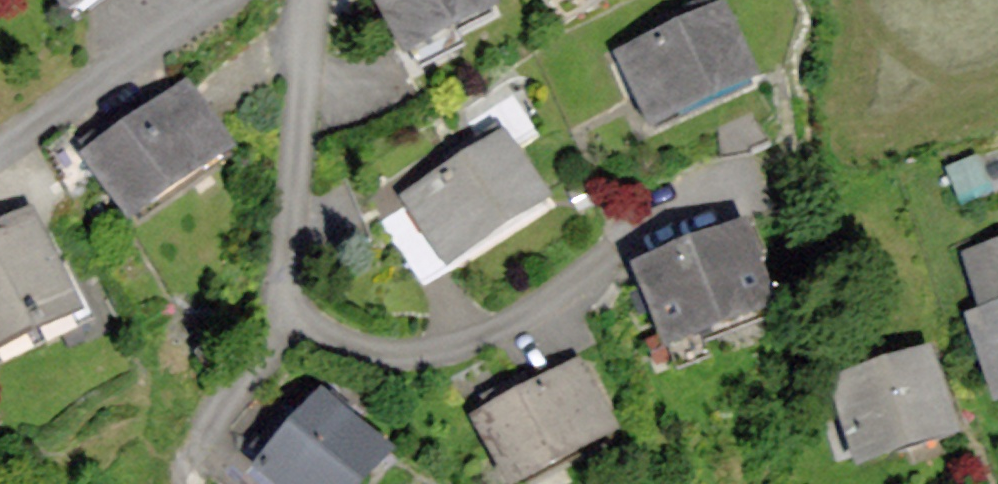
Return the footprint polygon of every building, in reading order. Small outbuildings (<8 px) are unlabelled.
[(62,15),(86,0),(52,0),(62,15)] [(401,58),(498,10),(493,0),(372,0),(401,58)] [(725,5),(614,55),(649,131),(760,80),(725,5)] [(482,147),(403,198),(409,206),(383,222),(425,285),(554,201),(521,151),(546,134),(514,86),(464,119),(482,147)] [(186,88),(87,155),(132,221),(231,154),(186,88)] [(977,158),(944,170),(957,208),(990,196),(977,158)] [(0,239),(0,359),(83,315),(33,221),(0,239)] [(746,225),(633,268),(667,357),(780,313),(746,225)] [(959,254),(977,312),(963,316),(993,408),(997,407),(997,241),(959,254)] [(930,344),(828,375),(857,471),(959,440),(930,344)] [(478,416),(514,483),(517,483),(618,430),(581,361),(478,416)] [(264,468),(283,483),(375,483),(393,463),(321,401),(264,468)]
